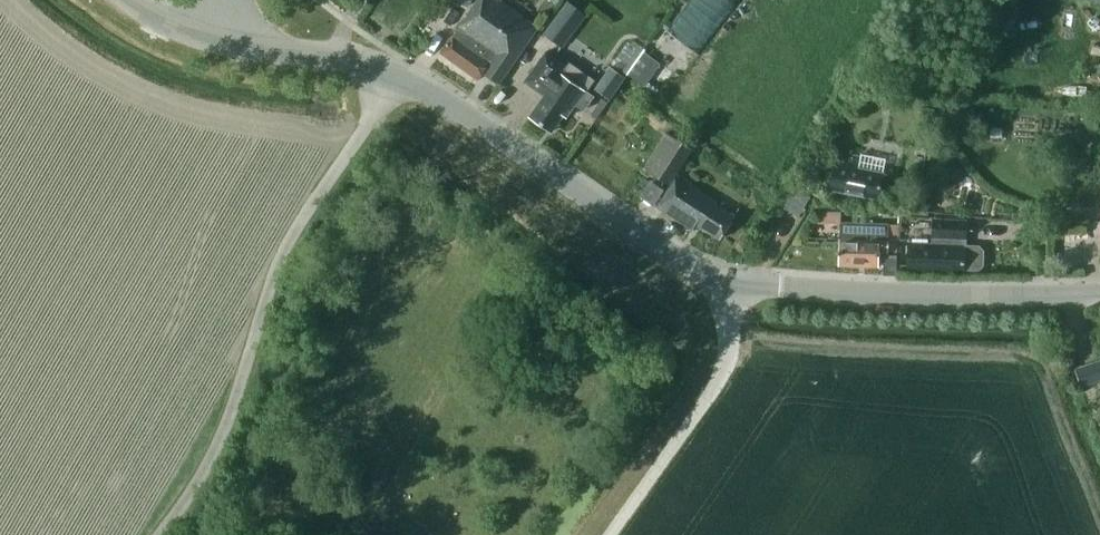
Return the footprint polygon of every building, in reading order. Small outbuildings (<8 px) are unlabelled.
[(441,52),(478,79),(482,73),(499,84),(538,27),(500,0),(477,0),(441,52)] [(668,26),(697,51),(735,1),(734,0),(688,0),(668,26)] [(563,48),(586,15),(568,2),(544,34),(563,48)] [(592,95),(560,73),(565,66),(546,52),(524,81),(544,95),(530,115),(552,131),(563,115),(566,117),(577,102),(584,107),(592,95)] [(661,63),(645,52),(631,74),(646,84),(661,63)] [(610,66),(594,88),(610,100),(626,77),(610,66)] [(919,112),(918,122),(932,124),(934,114),(919,112)] [(1081,141),(1093,141),(1093,120),(1080,120),(1081,141)] [(696,223),(720,239),(734,215),(715,203),(716,201),(699,191),(700,189),(677,174),(693,148),(666,133),(643,169),(671,186),(658,206),(693,229),(696,223)] [(830,188),(878,198),(886,158),(861,153),(861,157),(838,152),(830,188)] [(821,176),(806,167),(794,187),(809,196),(821,176)] [(839,222),(842,222),(842,211),(819,211),(819,224),(839,224),(839,222)] [(907,270),(964,272),(964,269),(978,270),(983,265),(984,250),(979,245),(965,245),(966,218),(934,217),(933,243),(908,243),(907,270)] [(889,223),(842,222),(839,222),(839,224),(838,264),(879,266),(879,254),(888,254),(888,251),(889,223)] [(888,251),(897,252),(898,224),(889,223),(888,251)] [(1093,382),(1099,380),(1099,359),(1087,363),(1093,382)]
